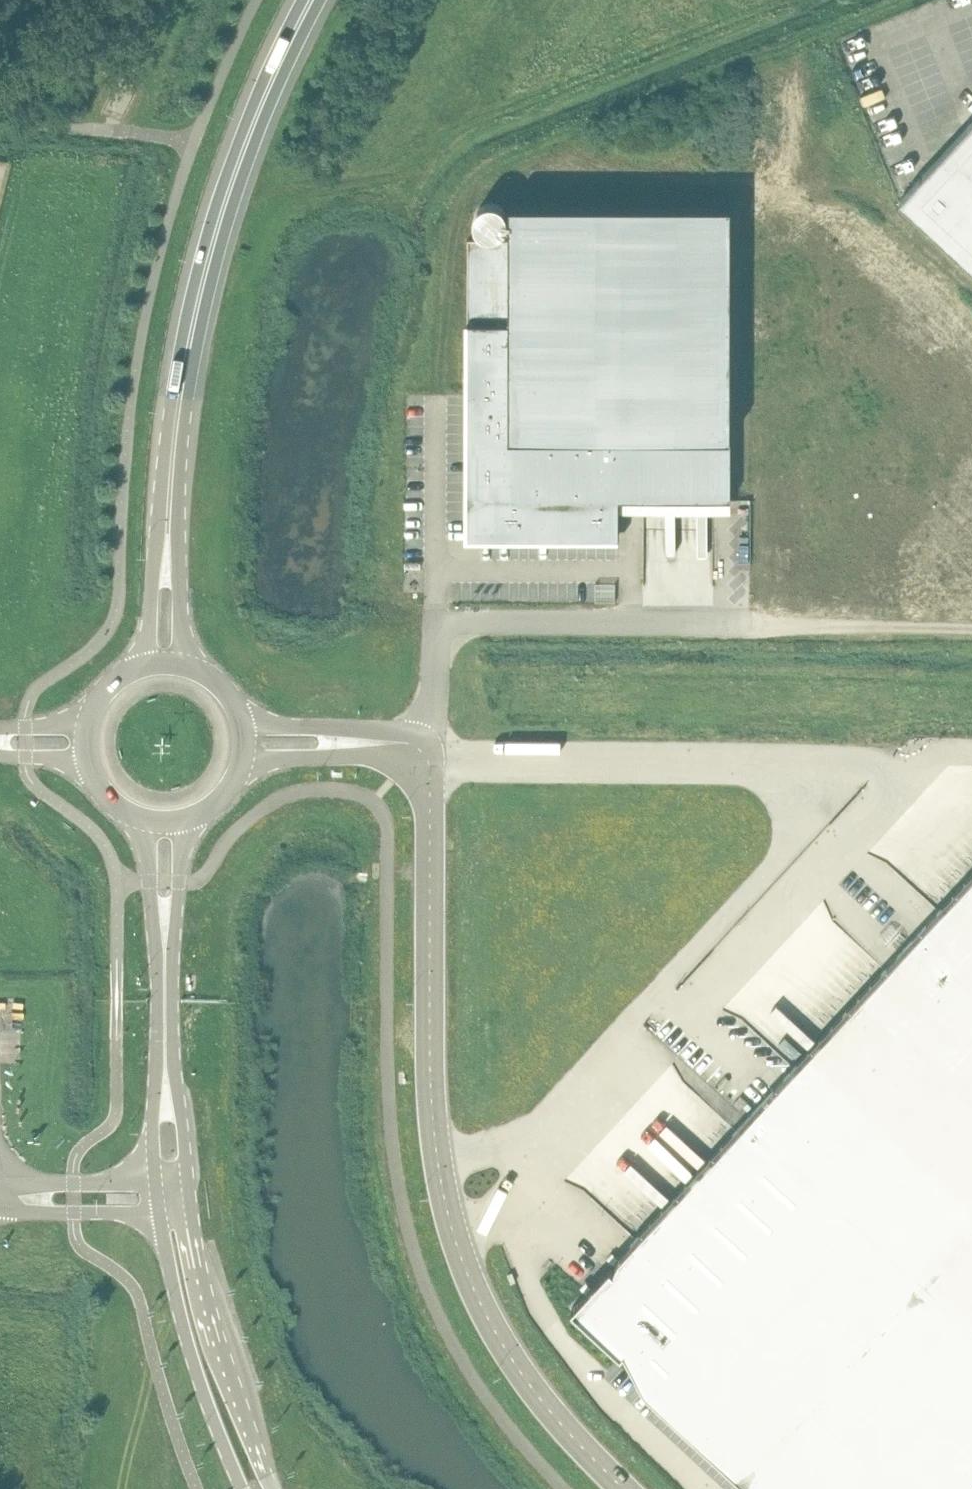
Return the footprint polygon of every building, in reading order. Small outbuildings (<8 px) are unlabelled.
[(115,85),(115,86),(124,90),(125,90),(130,78),(121,74),(115,85)] [(899,200),(971,268),(971,122),(899,200)] [(507,213),(503,207),(497,203),(489,202),(481,205),(476,211),(474,219),(476,227),(480,232),(487,236),(494,236),(501,233),(506,228),(508,221),(507,213)] [(620,539),(620,534),(620,500),(732,501),(733,207),(511,206),(511,239),(469,239),(468,537),(482,537),(482,539),(608,539),(620,539)] [(574,1307),(624,1353),(626,1351),(647,1389),(756,1488),(968,1488),(971,1484),(971,879),(622,1257),(616,1269),(613,1266),(574,1307)]
